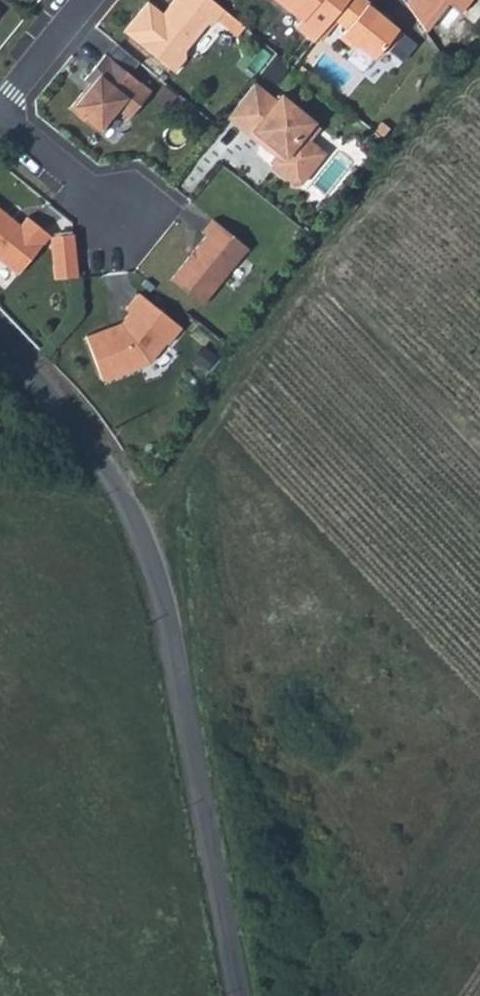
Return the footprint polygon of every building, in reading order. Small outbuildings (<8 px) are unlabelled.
[(214,0),(178,0),(165,15),(151,3),(126,32),(176,72),(188,59),(188,51),(211,24),(215,27),(235,44),(248,28),(228,12),(214,0)] [(304,22),(299,29),(317,43),(336,20),(352,0),(277,0),(304,22)] [(368,0),(352,0),(336,20),(349,31),(342,39),(356,51),(360,47),(376,60),(387,48),(392,51),(406,34),(382,15),(384,13),(371,3),(368,0)] [(464,14),(476,0),(446,0),(464,14)] [(153,93),(107,55),(97,68),(87,81),(92,85),(72,110),(102,135),(121,111),(131,120),(153,93)] [(279,103),(257,85),(231,118),(242,127),(253,136),(256,132),(283,154),(280,158),(276,162),(277,169),(297,185),(304,184),(323,161),(301,143),(317,123),(284,97),(279,103)] [(323,128),(317,123),(301,143),(323,161),(328,155),(312,142),(323,128)] [(283,154),(256,132),(253,136),(280,158),(283,154)] [(17,281),(46,245),(40,241),(47,233),(39,226),(30,219),(23,227),(0,209),(0,267),(17,281)] [(209,237),(173,281),(205,306),(251,249),(216,221),(210,227),(205,234),(209,237)] [(185,329),(142,294),(136,302),(129,310),(133,314),(124,324),(89,338),(106,382),(153,364),(169,344),(171,346),(185,329)]
